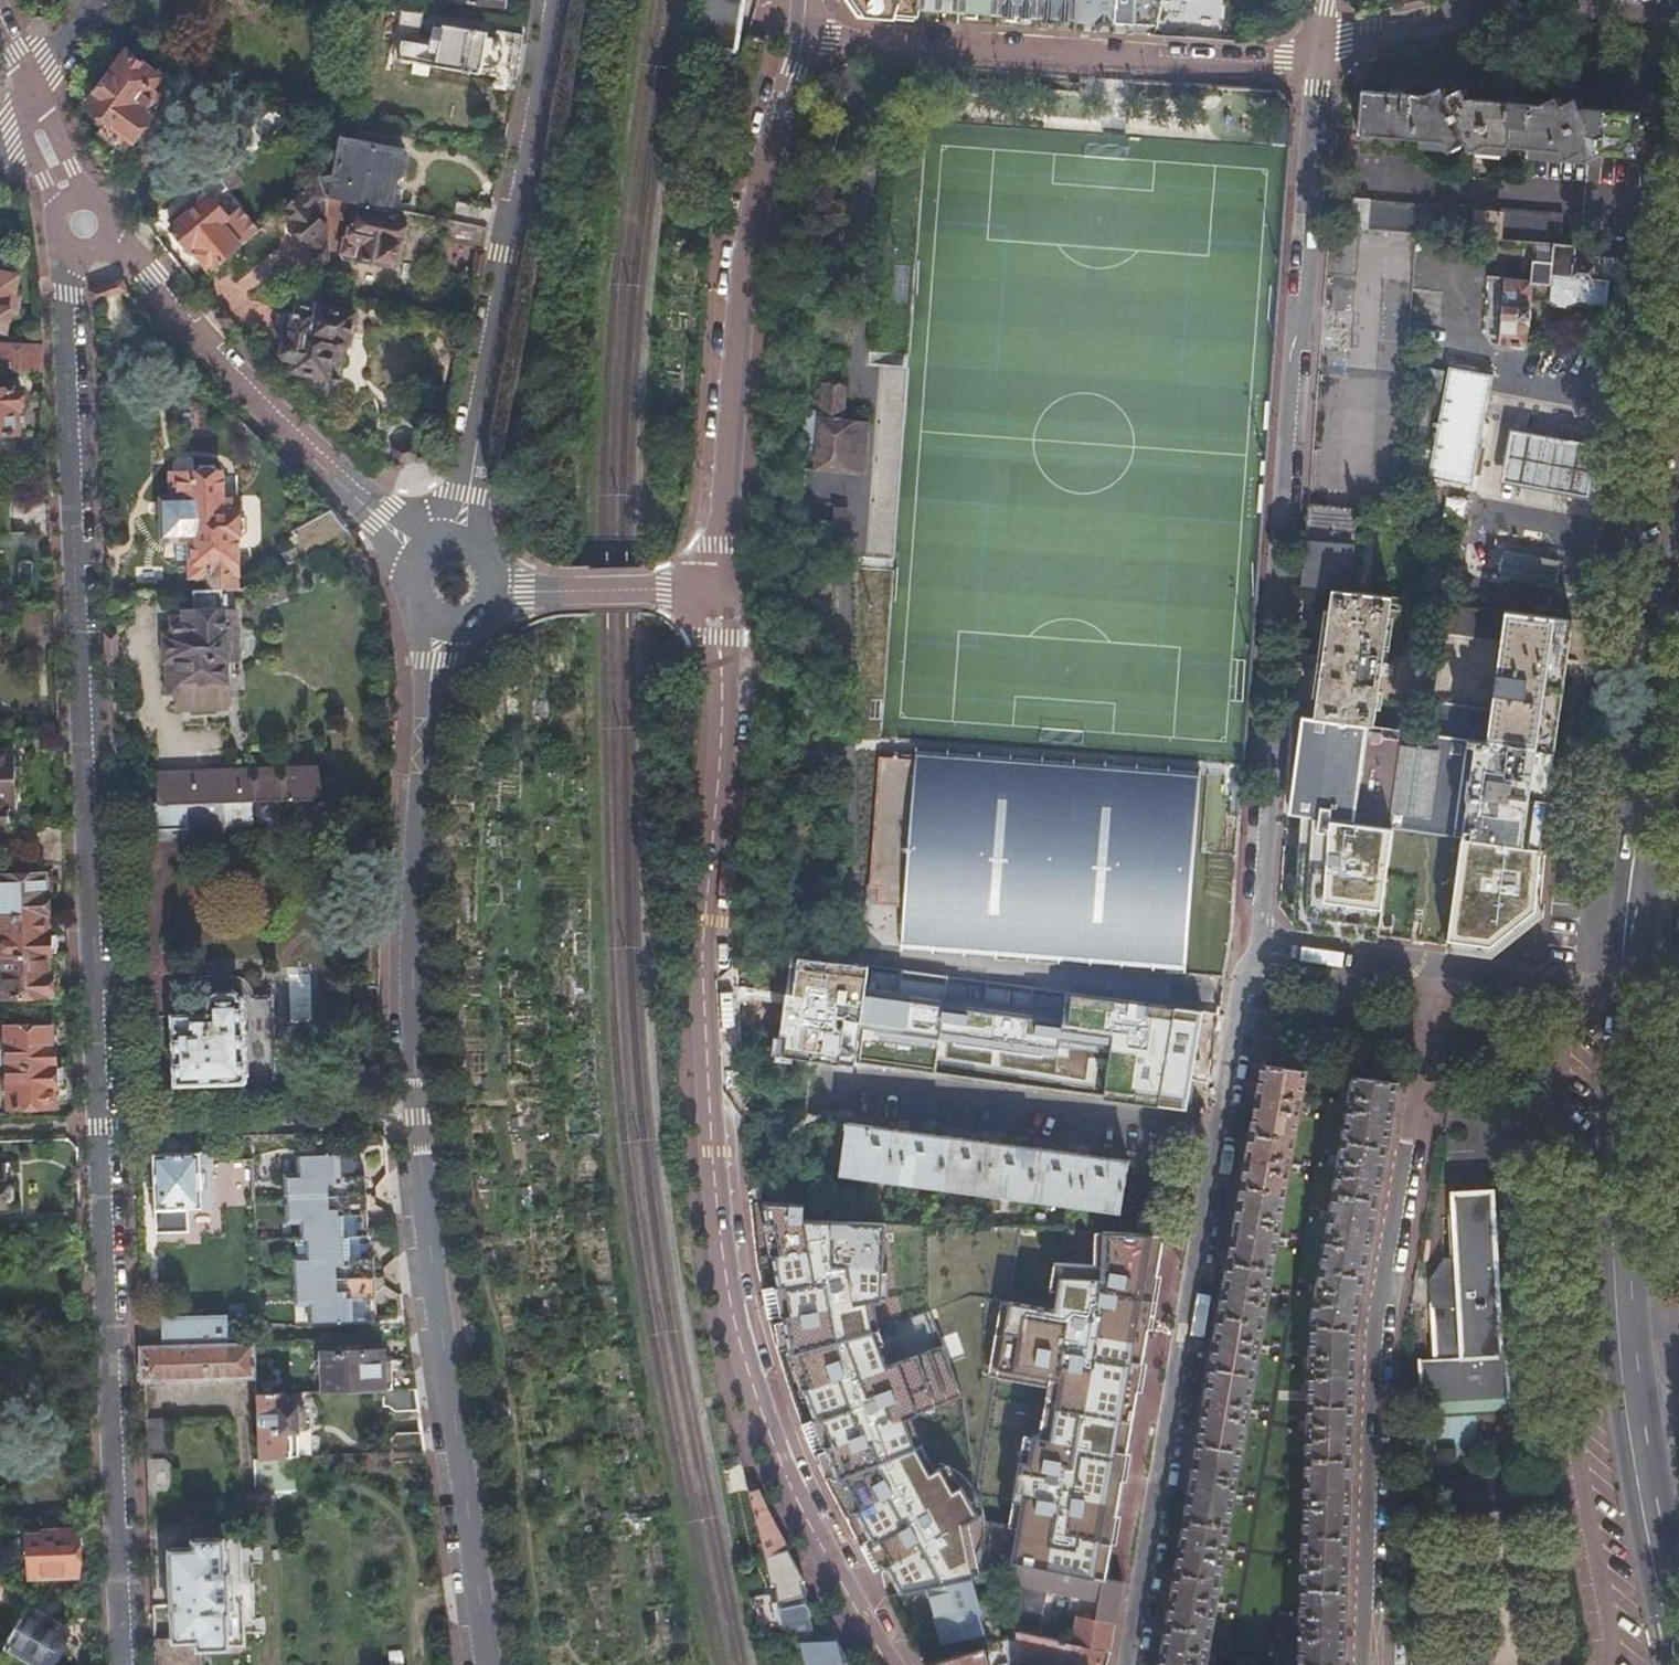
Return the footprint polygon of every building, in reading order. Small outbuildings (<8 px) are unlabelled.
[(452,3),(509,9),(510,0),(452,0),(452,3)] [(858,15),(917,19),(918,7),(918,0),(849,0),(858,15)] [(918,7),(956,9),(957,0),(918,0),(918,7)] [(956,9),(996,12),(997,0),(957,0),(956,9)] [(996,12),(1036,15),(1037,0),(997,0),(996,12)] [(1036,15),(1075,18),(1076,0),(1037,0),(1036,15)] [(1075,18),(1115,21),(1116,0),(1076,0),(1075,18)] [(1115,21),(1157,24),(1163,0),(1116,0),(1115,21)] [(396,63),(516,81),(524,37),(444,27),(442,41),(422,38),(421,45),(399,42),(396,63)] [(128,54),(89,109),(100,116),(95,123),(99,126),(94,134),(125,157),(153,117),(145,111),(161,90),(154,86),(160,77),(128,54)] [(1362,89),(1358,133),(1441,140),(1446,150),(1463,142),(1468,152),(1485,143),(1559,149),(1562,158),(1578,151),(1582,161),(1598,153),(1636,156),(1640,112),(1580,107),(1576,97),(1559,104),(1556,96),(1538,103),(1464,98),(1460,88),(1443,95),(1439,86),(1423,94),(1362,89)] [(290,122),(271,110),(253,126),(267,142),(290,122)] [(338,178),(320,180),(322,195),(343,199),(357,202),(391,209),(397,180),(403,181),(408,153),(396,150),(398,141),(360,133),(358,143),(346,140),(338,178)] [(322,195),(320,180),(284,211),(306,231),(301,235),(329,264),(327,252),(322,195)] [(175,230),(212,273),(260,232),(241,211),(230,220),(211,198),(210,200),(204,194),(171,223),(176,229),(175,230)] [(343,199),(322,195),(327,252),(332,252),(343,199)] [(1352,199),(1350,228),(1410,233),(1535,243),(1559,245),(1562,216),(1352,199)] [(390,215),(391,209),(357,202),(350,236),(342,234),(338,257),(356,261),(357,256),(388,262),(390,256),(397,258),(405,218),(390,215)] [(489,229),(493,209),(457,202),(453,222),(489,229)] [(489,229),(453,222),(448,243),(484,251),(489,229)] [(1608,259),(1609,249),(1559,245),(1535,243),(1531,279),(1488,275),(1481,341),(1529,346),(1533,298),(1549,299),(1554,305),(1570,307),(1577,302),(1605,305),(1607,281),(1619,282),(1621,260),(1608,259)] [(7,330),(17,277),(0,274),(0,329),(7,330)] [(284,336),(280,357),(293,360),(291,371),(336,380),(344,340),(350,341),(355,312),(320,305),(322,294),(298,289),(288,337),(284,336)] [(43,347),(0,344),(0,370),(44,374),(43,347)] [(883,365),(869,560),(893,562),(909,367),(883,365)] [(1450,373),(1421,367),(1416,389),(1445,395),(1446,391),(1450,373)] [(1450,373),(1446,391),(1478,395),(1491,396),(1495,377),(1451,369),(1450,373)] [(815,469),(845,473),(851,424),(840,423),(844,388),(825,385),(822,412),(805,410),(800,450),(817,452),(815,469)] [(21,444),(20,411),(23,410),(22,387),(0,388),(0,443),(21,444)] [(1478,395),(1446,391),(1445,395),(1433,453),(1420,451),(1415,476),(1473,488),(1491,396),(1478,395)] [(851,424),(845,473),(860,474),(866,426),(851,424)] [(1565,495),(1590,500),(1600,447),(1575,442),(1511,430),(1501,482),(1565,495)] [(0,443),(0,455),(21,453),(21,444),(0,443)] [(209,591),(222,591),(241,590),(241,579),(238,579),(237,541),(240,541),(240,537),(243,537),(247,532),(246,516),(242,513),(239,513),(238,497),(222,497),(222,475),(217,475),(217,470),(213,466),(203,466),(199,470),(199,475),(174,475),(174,498),(163,498),(163,540),(189,540),(189,579),(209,579),(209,591)] [(844,540),(848,506),(828,504),(824,537),(844,540)] [(1302,586),(1332,589),(1346,591),(1349,567),(1357,568),(1361,534),(1354,533),(1358,510),(1308,504),(1302,586)] [(350,531),(331,510),(293,532),(301,545),(285,554),(290,564),(350,531)] [(790,516),(789,523),(812,525),(812,517),(790,516)] [(812,525),(789,523),(789,534),(811,536),(812,525)] [(1504,577),(1556,587),(1560,562),(1508,552),(1504,577)] [(1296,662),(1293,715),(1375,726),(1392,597),(1346,591),(1332,589),(1321,665),(1296,662)] [(1430,589),(1429,601),(1445,603),(1451,604),(1453,592),(1430,589)] [(209,591),(194,591),(195,615),(183,615),(183,620),(173,620),(173,635),(166,636),(167,690),(179,690),(179,707),(226,706),(223,634),(236,634),(235,614),(223,614),(222,591),(209,591)] [(1432,703),(1428,733),(1471,739),(1554,750),(1573,619),(1451,604),(1445,603),(1441,635),(1500,643),(1490,711),(1432,703)] [(1293,715),(1285,813),(1369,825),(1464,837),(1469,796),(1466,796),(1468,781),(1472,781),(1476,747),(1470,747),(1471,739),(1428,733),(1375,726),(1293,715)] [(1469,796),(1464,837),(1541,848),(1554,750),(1471,739),(1470,747),(1476,747),(1472,781),(1468,781),(1466,796),(1469,796)] [(909,758),(874,756),(867,904),(897,906),(895,949),(1182,964),(1192,764),(909,749),(909,758)] [(17,773),(5,773),(4,754),(0,754),(0,831),(13,830),(12,803),(18,804),(17,773)] [(5,773),(17,773),(17,754),(4,754),(5,773)] [(159,774),(159,804),(223,802),(317,799),(318,799),(317,769),(159,774)] [(318,819),(317,799),(223,802),(223,837),(297,834),(296,820),(318,819)] [(159,804),(118,806),(120,841),(223,837),(223,802),(159,804)] [(1369,825),(1285,813),(1283,839),(1365,851),(1369,825)] [(1544,848),(1541,848),(1464,837),(1369,825),(1365,851),(1354,932),(1494,950),(1515,933),(1536,936),(1538,916),(1541,889),(1545,848),(1544,848)] [(66,862),(64,828),(23,830),(24,863),(66,862)] [(3,875),(4,915),(49,914),(52,914),(52,892),(47,893),(47,872),(2,873),(3,875)] [(1541,889),(1538,916),(1546,917),(1549,891),(1541,889)] [(4,915),(6,956),(50,954),(54,954),(54,950),(59,949),(58,933),(53,933),(53,930),(49,930),(49,914),(4,915)] [(50,954),(6,956),(8,995),(56,994),(55,971),(51,971),(50,954)] [(838,1062),(851,964),(792,956),(778,1054),(838,1062)] [(264,993),(251,993),(249,1058),(263,1058),(265,1014),(307,1016),(309,971),(265,969),(264,993)] [(1166,1007),(907,971),(893,1069),(1174,1106),(1189,1015),(1166,1012),(1166,1007)] [(209,1015),(173,1016),(175,1084),(247,1082),(244,998),(208,998),(209,1015)] [(9,1031),(10,1067),(59,1066),(58,1043),(54,1043),(54,1025),(9,1026),(9,1031)] [(9,1031),(0,1031),(0,1067),(10,1067),(9,1031)] [(1305,1067),(1264,1062),(1161,1664),(1204,1664),(1305,1067)] [(59,1066),(10,1067),(12,1108),(57,1107),(56,1088),(59,1087),(59,1085),(65,1085),(64,1068),(59,1068),(59,1066)] [(1354,1074),(1313,1324),(1300,1664),(1342,1664),(1355,1315),(1394,1079),(1354,1074)] [(845,1121),(838,1171),(1120,1210),(1127,1162),(1087,1156),(1087,1152),(1076,1150),(1075,1155),(997,1143),(997,1139),(985,1138),(985,1141),(906,1130),(907,1127),(894,1126),(894,1128),(845,1121)] [(142,1170),(143,1187),(154,1186),(155,1233),(194,1232),(193,1208),(203,1207),(202,1153),(153,1154),(153,1170),(142,1170)] [(310,1322),(377,1322),(375,1238),(370,1239),(369,1156),(303,1158),(303,1175),(289,1175),(290,1224),(303,1224),(303,1240),(309,1241),(309,1256),(295,1257),(296,1307),(310,1306),(310,1322)] [(9,1204),(8,1181),(0,1181),(0,1204),(9,1204)] [(1459,1303),(1431,1304),(1435,1358),(1418,1359),(1421,1402),(1512,1397),(1510,1355),(1501,1355),(1493,1191),(1451,1194),(1452,1218),(1448,1218),(1451,1258),(1452,1275),(1457,1275),(1459,1303)] [(1132,1233),(1153,1233),(1154,1219),(1133,1217),(1132,1233)] [(1430,1280),(1431,1304),(1459,1303),(1457,1275),(1452,1275),(1451,1258),(1442,1258),(1430,1280)] [(481,1290),(466,1292),(468,1307),(483,1305),(481,1290)] [(819,1393),(790,1397),(795,1409),(809,1449),(864,1442),(867,1468),(820,1474),(886,1596),(929,1586),(950,1581),(972,1576),(974,1576),(992,1572),(1006,1569),(1004,1557),(1086,1575),(1102,1578),(1116,1490),(1044,1500),(1011,1504),(1008,1480),(1041,1476),(1096,1469),(1086,1384),(943,1402),(940,1384),(933,1378),(932,1371),(924,1365),(917,1366),(910,1361),(904,1316),(876,1319),(875,1314),(824,1321),(832,1384),(828,1393),(831,1416),(823,1417),(819,1393)] [(233,1315),(161,1318),(162,1345),(234,1343),(233,1315)] [(161,1318),(140,1318),(141,1346),(162,1345),(161,1318)] [(942,1334),(945,1353),(973,1349),(971,1330),(942,1334)] [(934,1335),(917,1366),(924,1365),(932,1371),(933,1378),(945,1353),(942,1334),(934,1335)] [(162,1345),(141,1346),(142,1381),(258,1377),(256,1342),(234,1343),(162,1345)] [(415,1389),(412,1370),(393,1371),(393,1360),(385,1361),(375,1352),(326,1354),(327,1392),(384,1390),(415,1389)] [(418,1411),(415,1389),(384,1390),(385,1406),(390,1406),(395,1411),(418,1411)] [(284,1393),(259,1394),(262,1461),(300,1460),(298,1407),(285,1408),(284,1393)] [(167,1419),(144,1420),(146,1458),(156,1457),(156,1451),(164,1451),(164,1457),(168,1457),(167,1419)] [(394,1442),(395,1456),(425,1454),(421,1432),(399,1433),(394,1442)] [(146,1458),(147,1497),(173,1496),(172,1464),(168,1457),(164,1457),(164,1451),(156,1451),(156,1457),(146,1458)] [(300,1460),(262,1461),(263,1492),(262,1500),(281,1499),(281,1494),(302,1493),(301,1460),(300,1460)] [(1011,1504),(1044,1500),(1041,1476),(1008,1480),(1011,1504)] [(759,1496),(750,1497),(766,1559),(789,1553),(759,1496)] [(50,1528),(39,1529),(40,1535),(29,1536),(31,1577),(79,1576),(78,1530),(50,1531),(50,1528)] [(9,1530),(0,1530),(0,1545),(9,1530)] [(242,1537),(229,1537),(196,1537),(196,1547),(172,1548),(175,1612),(176,1639),(202,1638),(203,1648),(247,1646),(246,1634),(259,1634),(255,1547),(243,1547),(242,1537)] [(789,1553),(766,1559),(768,1571),(782,1568),(784,1581),(791,1580),(792,1586),(802,1585),(805,1584),(789,1553)] [(1119,1605),(1123,1583),(1115,1581),(1102,1578),(1086,1575),(1004,1557),(1006,1569),(1007,1580),(1049,1588),(1066,1592),(1066,1596),(1109,1606),(1110,1603),(1119,1605)] [(782,1568),(768,1571),(772,1588),(777,1588),(785,1633),(810,1630),(802,1585),(792,1586),(791,1580),(784,1581),(782,1568)] [(1011,1599),(1007,1580),(1006,1569),(992,1572),(998,1602),(1011,1599)] [(980,1613),(972,1576),(950,1581),(929,1586),(941,1642),(978,1634),(974,1614),(980,1613)] [(1049,1588),(1007,1580),(1011,1599),(1012,1611),(1042,1612),(1049,1588)] [(8,1646),(43,1664),(52,1664),(71,1632),(29,1609),(8,1646)] [(1042,1612),(1012,1611),(1016,1631),(1035,1635),(1042,1612)] [(1076,1619),(1071,1643),(1103,1649),(1108,1650),(1112,1626),(1076,1619)] [(1016,1631),(1016,1637),(1018,1659),(1046,1664),(1100,1664),(1103,1649),(1071,1643),(1035,1635),(1016,1631)] [(1016,1637),(1005,1640),(1009,1664),(1019,1664),(1018,1659),(1016,1637)] [(154,1640),(155,1664),(204,1664),(203,1648),(202,1638),(176,1639),(154,1640)] [(802,1643),(809,1664),(847,1664),(834,1640),(802,1643)] [(526,1648),(528,1664),(544,1664),(542,1646),(526,1648)] [(925,1664),(990,1664),(985,1647),(925,1664)]
